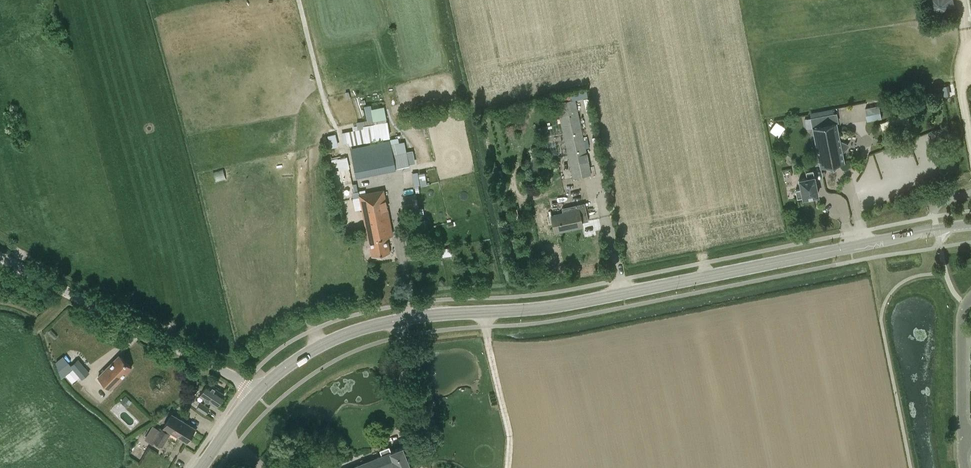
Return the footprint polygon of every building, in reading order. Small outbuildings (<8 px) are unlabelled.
[(934,11),(953,4),(951,0),(930,0),(934,11)] [(573,178),(591,174),(575,99),(557,102),(573,178)] [(886,99),(833,108),(834,113),(833,113),(835,123),(836,123),(837,127),(868,121),(865,107),(880,105),(882,118),(889,117),(886,99)] [(880,105),(865,107),(868,121),(882,118),(880,105)] [(833,113),(804,119),(806,129),(812,127),(820,167),(826,166),(827,167),(830,169),(835,168),(837,166),(838,163),(844,162),(842,153),(845,150),(847,148),(846,143),(843,141),(839,140),(837,127),(836,123),(835,123),(833,113)] [(416,132),(425,130),(422,118),(413,120),(416,132)] [(783,126),(776,121),(770,130),(777,135),(783,126)] [(366,141),(363,128),(347,131),(347,132),(342,133),(344,141),(348,140),(349,145),(366,141)] [(335,133),(327,134),(330,147),(338,145),(335,133)] [(364,174),(359,148),(351,149),(356,176),(364,174)] [(336,157),(338,170),(349,168),(347,156),(336,157)] [(812,194),(817,193),(813,170),(806,172),(807,178),(799,180),(801,189),(796,190),(797,198),(803,197),(803,199),(805,198),(807,199),(809,199),(810,197),(813,196),(812,194)] [(387,236),(392,235),(383,189),(359,194),(359,197),(360,199),(368,240),(369,240),(372,255),(390,251),(387,236)] [(355,210),(362,209),(360,199),(359,197),(353,199),(355,210)] [(562,208),(563,213),(551,216),(555,232),(583,226),(582,223),(589,221),(585,204),(562,208)] [(413,214),(406,215),(408,224),(415,222),(413,214)] [(425,220),(416,221),(418,228),(426,226),(425,220)] [(450,247),(441,248),(442,256),(452,254),(450,247)] [(78,358),(71,364),(63,355),(55,361),(60,379),(73,369),(81,379),(90,372),(78,358)] [(98,376),(111,388),(131,367),(119,355),(98,376)] [(207,382),(199,395),(216,406),(224,394),(207,382)] [(131,401),(126,395),(122,400),(127,405),(131,401)] [(197,408),(206,414),(210,407),(201,401),(197,408)] [(163,447),(171,432),(187,441),(195,427),(179,417),(175,423),(167,418),(162,427),(160,426),(151,440),(163,447)] [(349,467),(411,467),(402,446),(392,450),(390,445),(380,449),(382,454),(349,467)]
